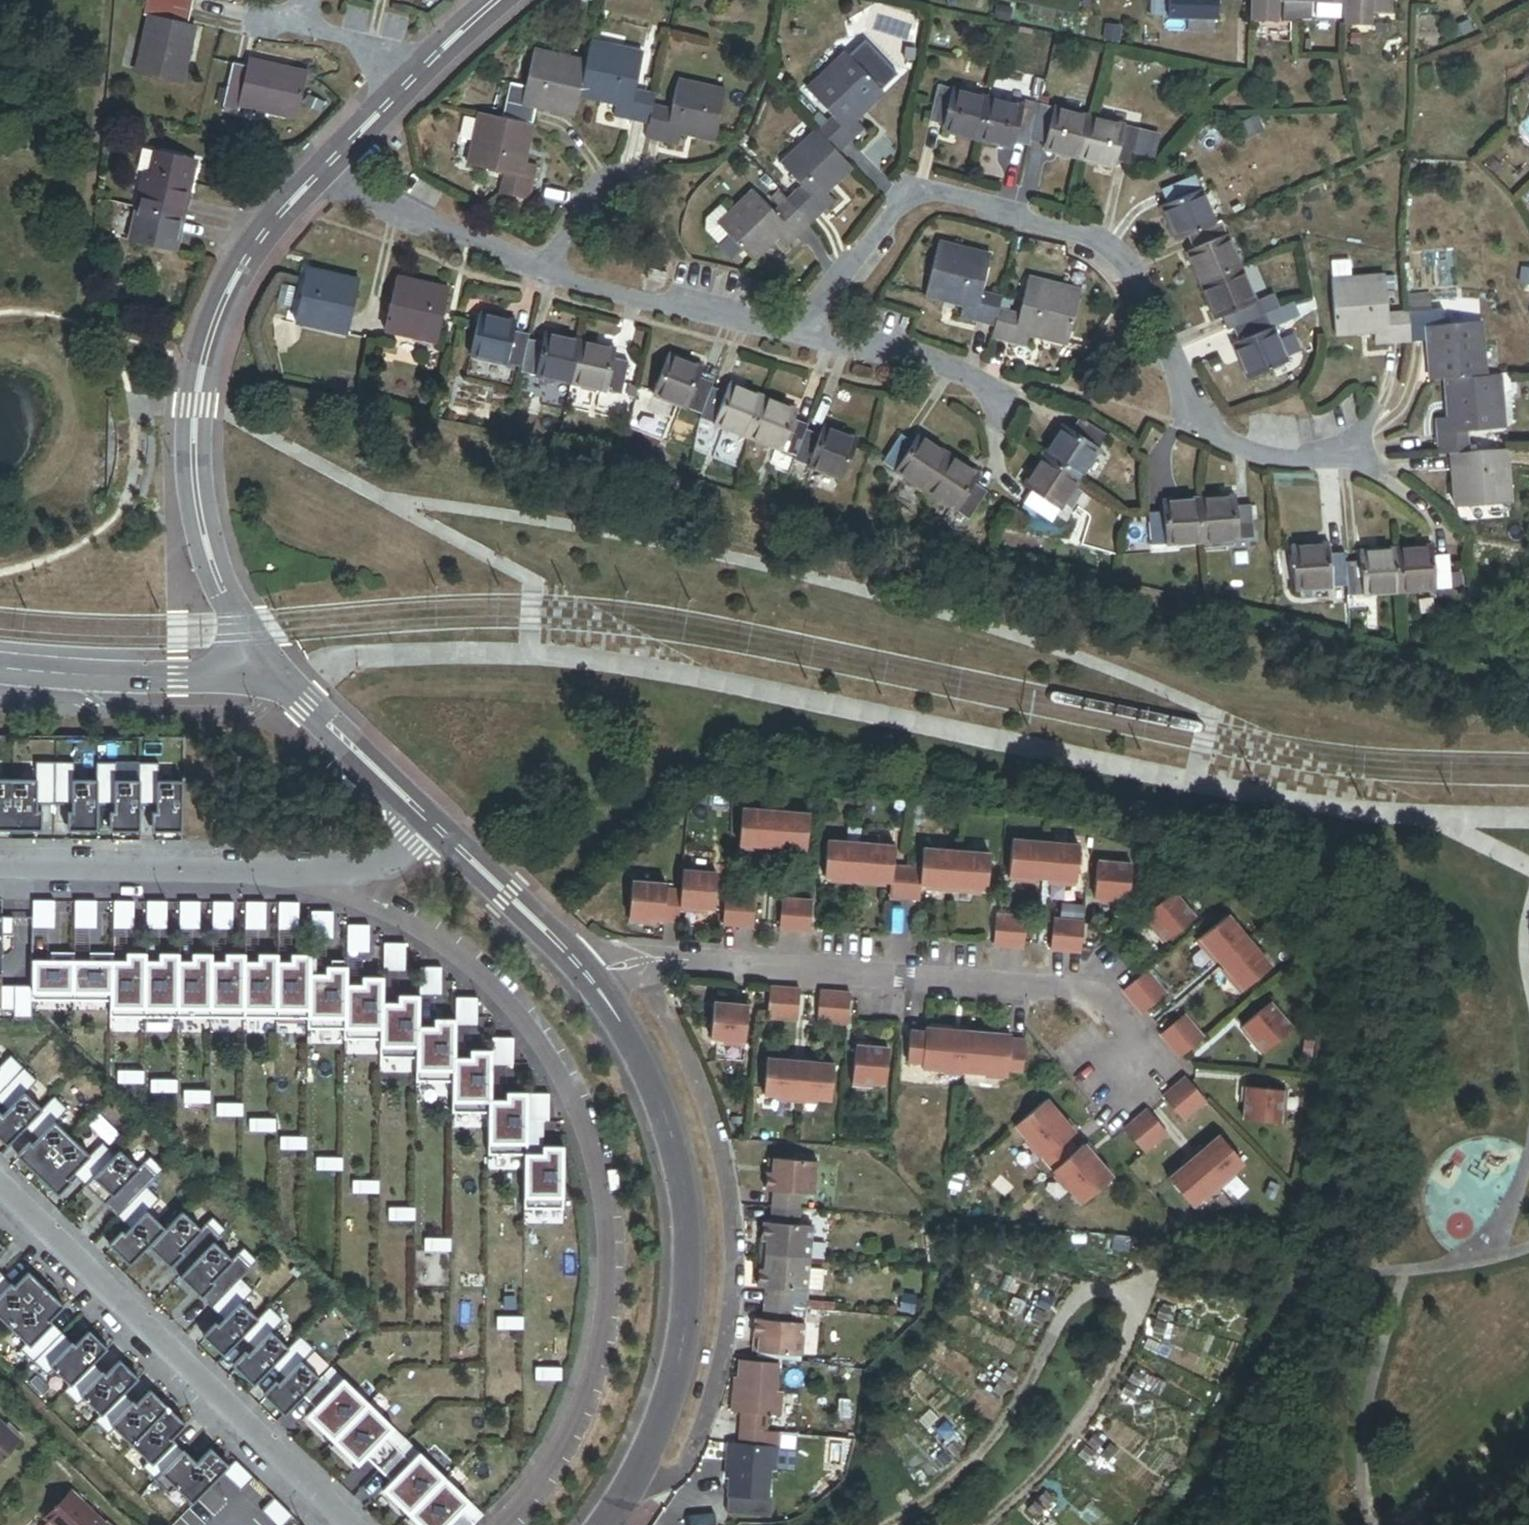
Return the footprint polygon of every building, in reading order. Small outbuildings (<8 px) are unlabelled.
[(145,1),(189,11),(192,0),(145,0),(145,1)] [(1153,18),(1169,19),(1170,0),(1154,0),(1153,18)] [(1169,19),(1178,19),(1214,20),(1217,20),(1218,0),(1170,0),(1169,19)] [(1300,0),(1252,0),(1251,23),(1278,23),(1279,4),(1282,4),(1300,5),(1300,0)] [(1346,6),(1345,27),(1373,28),(1373,16),(1394,16),(1394,0),(1346,0),(1346,6)] [(189,11),(145,1),(142,16),(147,17),(186,25),(189,11)] [(1300,5),(1282,4),(1282,22),(1299,23),(1300,5)] [(1312,5),(1300,5),(1299,23),(1299,24),(1311,22),(1312,5)] [(193,27),(186,25),(147,17),(134,74),(178,84),(182,62),(186,62),(193,27)] [(1178,19),(1177,31),(1213,32),(1214,20),(1178,19)] [(641,54),(588,43),(584,63),(576,98),(612,105),(610,118),(646,125),(651,106),(653,96),(633,91),(641,54)] [(576,98),(584,63),(532,52),(524,88),(509,85),(501,120),(530,126),(534,109),(572,117),(576,98)] [(831,118),(815,133),(836,155),(863,130),(854,121),(881,94),(844,56),(806,92),(831,118)] [(283,68),(247,60),(245,68),(236,107),(294,120),(304,77),(282,72),(283,68)] [(245,68),(231,65),(221,109),(235,112),(236,107),(245,68)] [(651,106),(646,125),(643,140),(676,147),(679,133),(714,141),(724,93),(676,83),(669,110),(651,106)] [(976,141),(986,99),(936,87),(928,123),(942,126),(940,132),(976,141)] [(1037,111),(986,99),(976,141),(1012,150),(1014,144),(1028,147),(1029,142),(1037,111)] [(1087,117),(1038,106),(1037,111),(1029,142),(1043,145),(1041,150),(1077,158),(1087,117)] [(530,126),(501,120),(478,114),(467,168),(501,175),(497,196),(528,202),(535,167),(523,164),(530,126)] [(1138,129),(1087,117),(1077,158),(1114,167),(1115,163),(1129,166),(1138,129)] [(836,155),(815,133),(780,166),(800,187),(787,200),(809,224),(832,203),(824,194),(850,169),(836,155)] [(142,151),(137,172),(142,173),(148,174),(153,153),(142,151)] [(194,162),(153,153),(148,174),(189,183),(194,162)] [(182,217),(189,183),(148,174),(142,173),(135,207),(182,217)] [(1193,176),(1160,190),(1165,203),(1158,206),(1173,241),(1185,236),(1214,224),(1193,176)] [(483,183),(474,196),(483,202),(491,189),(483,183)] [(809,224),(787,200),(773,213),(754,192),(728,216),(718,225),(727,235),(751,261),(777,238),(786,247),(809,224)] [(718,225),(728,216),(720,206),(705,219),(704,232),(717,245),(727,235),(718,225)] [(182,217),(135,207),(127,242),(174,253),(182,217)] [(1240,270),(1220,221),(1214,224),(1185,236),(1191,250),(1185,253),(1199,287),(1240,270)] [(936,245),(924,297),(961,305),(958,319),(994,327),(998,310),(1001,298),(981,293),(989,257),(936,245)] [(358,281),(304,270),(293,324),(347,334),(358,281)] [(663,273),(650,270),(648,282),(660,285),(663,273)] [(1240,270),(1199,287),(1214,320),(1220,317),(1226,331),(1231,329),(1260,316),(1240,270)] [(1397,277),(1384,278),(1385,293),(1398,292),(1397,277)] [(1410,343),(1408,313),(1386,314),(1385,293),(1384,278),(1330,282),(1334,336),(1373,333),(1374,346),(1410,343)] [(394,279),(383,332),(436,343),(447,290),(394,279)] [(1018,315),(998,310),(994,327),(991,339),(1026,348),(1029,336),(1066,345),(1079,292),(1027,280),(1018,315)] [(1428,295),(1407,296),(1408,313),(1429,311),(1428,295)] [(1293,302),(1266,314),(1273,329),(1299,318),(1293,302)] [(1429,311),(1408,313),(1410,343),(1427,342),(1430,381),(1445,380),(1484,377),(1480,323),(1443,325),(1442,310),(1429,311)] [(1266,314),(1260,316),(1231,329),(1238,343),(1232,345),(1246,379),(1287,362),(1273,329),(1266,314)] [(519,367),(525,340),(526,335),(513,333),(515,324),(477,316),(469,350),(468,357),(519,367)] [(541,343),(525,340),(519,367),(518,373),(570,384),(578,343),(542,336),(541,343)] [(614,351),(578,343),(570,384),(619,394),(625,363),(612,360),(614,351)] [(666,357),(651,396),(700,415),(711,388),(712,385),(698,379),(701,370),(666,357)] [(1499,376),(1484,377),(1445,380),(1448,419),(1435,420),(1437,455),(1451,454),(1467,453),(1466,433),(1503,430),(1499,376)] [(711,388),(700,415),(699,419),(746,437),(761,399),(726,386),(724,393),(711,388)] [(795,413),(761,399),(746,437),(795,457),(805,431),(807,426),(792,421),(795,413)] [(1105,437),(1078,420),(1070,432),(1063,428),(1043,459),(1077,481),(1105,437)] [(818,436),(805,431),(795,457),(792,461),(841,480),(854,445),(855,442),(821,429),(818,436)] [(898,436),(881,463),(925,492),(948,457),(916,436),(911,444),(898,436)] [(1505,450),(1467,453),(1451,454),(1455,508),(1509,504),(1505,450)] [(948,457),(925,492),(968,519),(985,492),(973,485),(979,476),(948,457)] [(1077,481),(1043,459),(1023,489),(1029,493),(1022,504),(1050,523),(1077,481)] [(1198,501),(1201,543),(1252,539),(1250,505),(1236,506),(1235,499),(1198,501)] [(1161,512),(1147,513),(1149,547),(1201,543),(1198,501),(1160,504),(1161,512)] [(1328,546),(1291,548),(1294,590),(1345,586),(1344,564),(1343,553),(1329,554),(1328,546)] [(1449,589),(1447,557),(1432,558),(1432,548),(1395,550),(1399,593),(1449,589)] [(1399,593),(1395,550),(1357,553),(1358,563),(1344,564),(1345,586),(1346,597),(1399,593)] [(43,832),(43,806),(71,806),(71,833),(101,833),(101,808),(111,808),(111,834),(142,834),(142,807),(153,807),(153,833),(184,833),(184,782),(158,782),(158,765),(142,765),(142,782),(115,782),(115,764),(100,764),(100,781),(71,781),(71,764),(39,764),(39,782),(0,781),(0,832),(43,832)] [(776,815),(743,812),(740,850),(760,851),(761,849),(773,850),(776,815)] [(809,818),(776,815),(773,850),(786,851),(786,853),(806,855),(809,818)] [(1045,845),(1012,843),(1009,880),(1030,882),(1030,879),(1043,880),(1045,845)] [(862,847),(829,845),(826,879),(839,880),(839,883),(859,885),(862,847)] [(1078,848),(1045,845),(1043,880),(1055,881),(1055,884),(1075,885),(1078,848)] [(895,850),(862,847),(859,885),(880,886),(880,883),(892,884),(891,899),(906,900),(908,870),(894,869),(895,850)] [(954,892),(957,854),(924,852),(922,871),(908,870),(906,900),(920,901),(921,886),(934,887),(933,890),(954,892)] [(990,857),(957,854),(954,892),(974,893),(974,891),(987,891),(990,857)] [(1131,867),(1098,864),(1094,898),(1107,900),(1106,902),(1127,905),(1131,867)] [(717,875),(682,872),(681,893),(679,911),(700,913),(701,910),(714,911),(717,875)] [(666,886),(632,883),(629,922),(650,924),(650,921),(678,923),(679,911),(681,893),(666,892),(666,886)] [(1193,919),(1172,894),(1146,916),(1154,925),(1152,927),(1164,943),(1193,919)] [(740,897),(725,896),(723,926),(738,928),(740,897)] [(756,898),(740,897),(738,928),(753,929),(756,898)] [(797,901),(782,900),(780,931),(795,932),(797,901)] [(813,902),(797,901),(795,932),(810,933),(813,902)] [(55,929),(55,902),(34,902),(34,929),(49,929),(55,929)] [(97,929),(97,902),(76,902),(76,929),(91,929),(97,929)] [(135,930),(135,902),(115,902),(115,930),(131,930),(135,930)] [(168,930),(168,903),(148,902),(148,929),(164,930),(168,930)] [(201,930),(201,903),(181,903),(181,930),(197,930),(201,930)] [(234,931),(234,903),(214,903),(214,930),(229,930),(234,931)] [(267,931),(267,903),(247,903),(247,930),(262,931),(267,931)] [(300,931),(300,903),(280,903),(279,931),(295,931),(300,931)] [(333,940),(334,913),(313,913),(312,940),(330,940),(333,940)] [(1012,918),(997,917),(994,947),(1009,948),(1012,918)] [(1027,919),(1012,918),(1009,948),(1025,949),(1027,919)] [(1248,943),(1226,918),(1198,942),(1211,957),(1213,955),(1221,965),(1248,943)] [(0,919),(0,1012),(14,1013),(14,1020),(33,1020),(33,1002),(33,987),(1,987),(2,937),(13,937),(13,919),(0,919)] [(1069,922),(1054,921),(1052,952),(1067,953),(1069,922)] [(1085,923),(1069,922),(1067,953),(1082,954),(1085,923)] [(370,954),(370,927),(349,926),(349,953),(367,954),(370,954)] [(1269,968),(1248,943),(1221,965),(1229,975),(1227,977),(1240,992),(1269,968)] [(406,972),(406,945),(385,945),(385,972),(403,972),(406,972)] [(127,957),(114,956),(113,1002),(113,1006),(147,1006),(148,957),(148,949),(127,949),(127,957)] [(160,957),(148,957),(147,1006),(181,1007),(181,956),(181,950),(160,949),(160,957)] [(193,957),(181,956),(181,1007),(213,1007),(214,958),(214,950),(193,949),(193,957)] [(226,957),(214,958),(213,1007),(247,1007),(247,958),(247,950),(226,949),(226,957)] [(259,958),(247,958),(247,1007),(279,1007),(280,958),(280,950),(260,950),(259,958)] [(293,958),(280,958),(279,1007),(309,1008),(313,1008),(313,971),(313,950),(292,950),(293,958)] [(52,961),(34,960),(33,987),(33,1002),(74,1002),(75,953),(52,953),(52,961)] [(114,956),(75,953),(74,1002),(113,1002),(114,956)] [(328,971),(313,971),(313,1008),(309,1008),(309,1017),(345,1017),(349,1017),(350,981),(350,963),(328,963),(328,971)] [(1157,985),(1147,973),(1123,992),(1133,1004),(1157,985)] [(364,981),(350,981),(349,1017),(345,1017),(345,1027),(382,1028),(385,1028),(385,999),(386,974),(364,974),(364,981)] [(1166,997),(1157,985),(1133,1004),(1142,1016),(1166,997)] [(785,992),(770,991),(767,1021),(782,1023),(785,992)] [(401,999),(385,999),(385,1028),(382,1028),(382,1046),(418,1046),(422,1046),(423,1023),(423,992),(400,992),(401,999)] [(800,993),(785,992),(782,1023),(797,1024),(800,993)] [(835,997),(820,995),(817,1026),(832,1027),(835,997)] [(850,998),(835,997),(832,1027),(847,1029),(850,998)] [(1291,1030),(1270,1005),(1243,1027),(1251,1037),(1249,1039),(1262,1054),(1291,1030)] [(747,1008),(714,1006),(712,1025),(711,1043),(732,1045),(732,1042),(745,1043),(747,1008)] [(437,1023),(423,1023),(422,1046),(418,1046),(418,1069),(455,1070),(459,1070),(459,1054),(459,1016),(437,1015),(437,1023)] [(1184,1018),(1160,1037),(1170,1049),(1193,1030),(1184,1018)] [(926,1034),(910,1033),(908,1064),(923,1065),(923,1070),(943,1071),(943,1073),(961,1075),(961,1073),(965,1073),(968,1033),(926,1030),(926,1034)] [(1203,1042),(1193,1030),(1170,1049),(1179,1061),(1203,1042)] [(1011,1036),(968,1033),(965,1073),(985,1075),(985,1077),(1003,1078),(1003,1076),(1008,1076),(1008,1071),(1023,1073),(1025,1042),(1010,1040),(1011,1036)] [(473,1055),(459,1054),(459,1070),(455,1070),(454,1100),(490,1101),(496,1101),(496,1097),(495,1048),(473,1047),(473,1055)] [(888,1052),(855,1049),(852,1086),(872,1088),(872,1085),(885,1087),(888,1052)] [(797,1101),(800,1064),(767,1061),(764,1095),(776,1096),(776,1099),(797,1101)] [(833,1067),(800,1064),(797,1101),(817,1103),(817,1100),(830,1101),(833,1067)] [(1206,1105),(1187,1081),(1175,1091),(1195,1114),(1206,1105)] [(509,1097),(496,1097),(496,1101),(490,1101),(490,1143),(531,1144),(532,1089),(510,1089),(509,1097)] [(1284,1092),(1247,1089),(1245,1122),(1279,1125),(1280,1112),(1283,1113),(1284,1092)] [(25,1090),(0,1111),(0,1137),(8,1145),(43,1105),(25,1090)] [(1195,1114),(1175,1091),(1163,1100),(1183,1124),(1195,1114)] [(1052,1172),(1076,1153),(1067,1141),(1074,1135),(1047,1101),(1015,1126),(1028,1143),(1027,1145),(1038,1159),(1040,1157),(1052,1172)] [(1168,1137),(1148,1113),(1136,1123),(1156,1146),(1168,1137)] [(92,1152),(56,1119),(32,1142),(28,1139),(18,1153),(38,1174),(60,1194),(73,1179),(70,1177),(92,1152)] [(1136,1123),(1125,1133),(1144,1156),(1156,1146),(1136,1123)] [(1242,1165),(1220,1139),(1194,1160),(1219,1189),(1234,1175),(1232,1173),(1242,1165)] [(545,1151),(527,1151),(527,1197),(568,1197),(568,1143),(545,1143),(545,1151)] [(140,1165),(121,1147),(85,1184),(106,1203),(140,1165)] [(1111,1180),(1084,1147),(1076,1153),(1052,1172),(1054,1175),(1052,1176),(1064,1190),(1065,1189),(1079,1206),(1111,1180)] [(817,1163),(772,1160),(771,1174),(767,1174),(766,1192),(774,1193),(773,1208),(798,1210),(800,1195),(814,1196),(817,1163)] [(1219,1189),(1194,1160),(1169,1182),(1192,1208),(1201,1200),(1203,1202),(1219,1189)] [(798,1210),(773,1208),(771,1222),(764,1222),(762,1241),(766,1241),(765,1255),(809,1258),(812,1226),(797,1224),(798,1210)] [(202,1226),(185,1209),(148,1245),(172,1266),(186,1252),(183,1249),(202,1226)] [(165,1225),(148,1210),(126,1235),(122,1232),(112,1242),(131,1265),(148,1245),(165,1225)] [(236,1257),(217,1240),(181,1277),(203,1297),(218,1282),(214,1280),(236,1257)] [(809,1258),(765,1255),(764,1269),(760,1269),(759,1288),(766,1289),(765,1304),(791,1306),(792,1291),(807,1292),(807,1291),(822,1292),(824,1271),(809,1270),(809,1258)] [(28,1270),(14,1285),(9,1282),(0,1292),(0,1318),(7,1325),(46,1288),(28,1270)] [(65,1305),(46,1288),(7,1325),(30,1347),(54,1322),(51,1320),(65,1305)] [(807,1292),(792,1291),(791,1306),(805,1307),(807,1292)] [(1059,1302),(1050,1298),(1046,1307),(1055,1311),(1059,1302)] [(260,1316),(243,1301),(223,1324),(217,1321),(206,1334),(226,1356),(260,1316)] [(791,1306),(765,1304),(764,1322),(756,1321),(754,1339),(759,1340),(757,1354),(801,1358),(804,1325),(789,1324),(791,1306)] [(804,1325),(805,1307),(791,1306),(789,1324),(804,1325)] [(1176,1309),(1166,1306),(1164,1316),(1173,1319),(1176,1309)] [(1053,1316),(1044,1312),(1040,1321),(1049,1325),(1053,1316)] [(1172,1323),(1162,1321),(1160,1330),(1170,1333),(1172,1323)] [(109,1347),(89,1329),(76,1343),(73,1340),(48,1365),(72,1386),(109,1347)] [(291,1348),(271,1331),(251,1353),(248,1348),(237,1364),(254,1384),(291,1348)] [(140,1377),(119,1359),(107,1373),(104,1371),(80,1395),(102,1416),(140,1377)] [(775,1393),(778,1363),(740,1359),(738,1379),(737,1394),(733,1394),(731,1412),(741,1413),(740,1429),(766,1431),(767,1415),(780,1416),(782,1393),(775,1393)] [(321,1376),(303,1363),(282,1384),(278,1381),(268,1394),(285,1414),(321,1376)] [(1008,1379),(1017,1384),(1022,1376),(1013,1371),(1008,1379)] [(1148,1376),(1139,1371),(1134,1380),(1143,1384),(1148,1376)] [(371,1402),(345,1380),(306,1415),(336,1441),(371,1402)] [(1014,1389),(1005,1383),(1000,1392),(1009,1397),(1014,1389)] [(1140,1389),(1132,1384),(1127,1393),(1135,1397),(1140,1389)] [(132,1445),(169,1407),(152,1389),(137,1403),(135,1401),(110,1425),(132,1445)] [(359,1466),(397,1427),(371,1402),(336,1441),(359,1466)] [(187,1424),(169,1407),(132,1445),(153,1465),(176,1442),(173,1439),(187,1424)] [(21,1441),(0,1420),(0,1463),(21,1441)] [(766,1431),(740,1429),(739,1444),(729,1443),(727,1462),(731,1462),(730,1477),(728,1497),(766,1500),(769,1470),(775,1470),(777,1447),(764,1446),(766,1431)] [(1108,1441),(1100,1435),(1094,1443),(1102,1449),(1108,1441)] [(959,1440),(952,1448),(959,1455),(966,1448),(959,1440)] [(1099,1453),(1091,1447),(1085,1455),(1093,1461),(1099,1453)] [(231,1470),(213,1451),(198,1466),(187,1455),(158,1484),(171,1497),(178,1490),(194,1506),(225,1476),(231,1470)] [(956,1458),(949,1451),(942,1458),(949,1465),(956,1458)] [(447,1476),(422,1452),(385,1491),(411,1515),(447,1476)] [(256,1480),(238,1463),(231,1470),(225,1476),(243,1493),(256,1480)] [(473,1502),(447,1476),(411,1515),(421,1524),(452,1524),(473,1502)] [(1059,1498),(1052,1491),(1045,1497),(1052,1505),(1059,1498)] [(48,1519),(51,1522),(48,1524),(105,1524),(73,1493),(48,1519)] [(277,1500),(264,1514),(275,1524),(288,1524),(295,1518),(277,1500)] [(1048,1508),(1041,1501),(1034,1508),(1041,1515),(1048,1508)]
